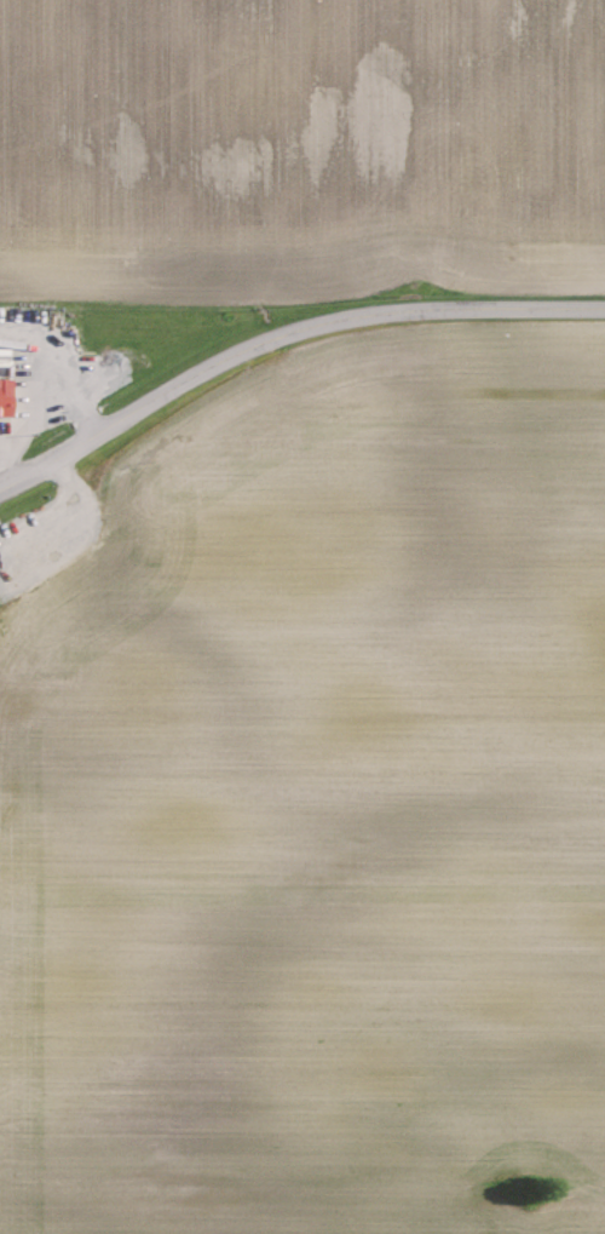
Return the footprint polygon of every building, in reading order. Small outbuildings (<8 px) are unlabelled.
[(13,416),(14,378),(0,378),(0,416),(13,416)]
